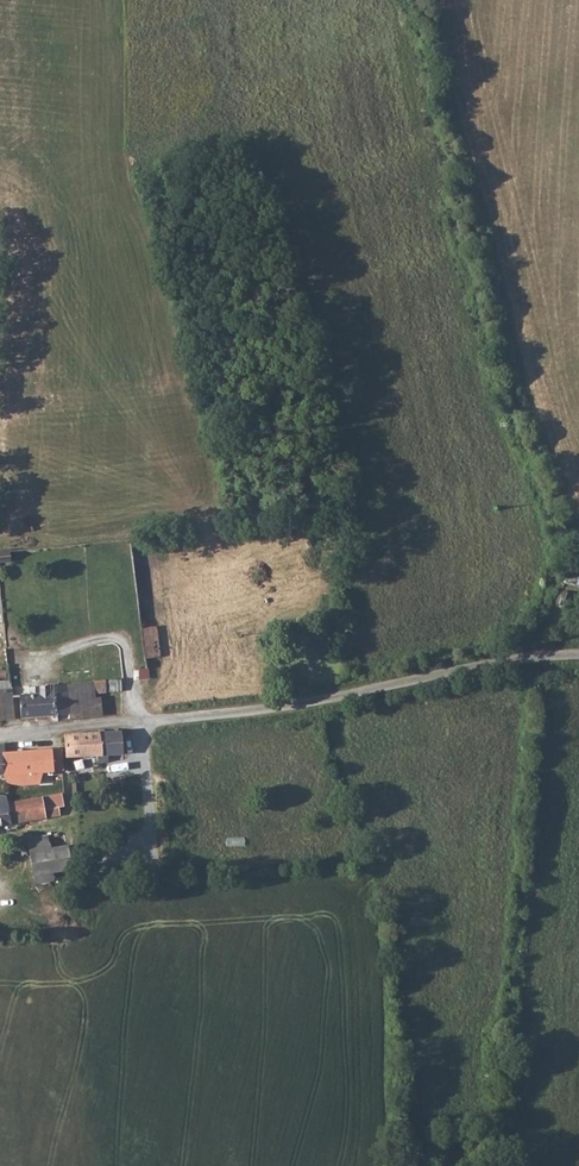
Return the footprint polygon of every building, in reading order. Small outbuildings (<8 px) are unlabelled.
[(142,624),(148,656),(162,652),(155,621),(142,624)] [(20,691),(22,715),(54,712),(55,719),(59,719),(59,715),(101,712),(100,692),(97,692),(96,687),(110,686),(111,686),(112,685),(139,680),(138,675),(150,673),(149,664),(147,664),(140,665),(140,670),(107,675),(31,682),(31,689),(20,691)] [(15,716),(7,675),(0,677),(0,717),(15,716)] [(136,752),(135,734),(122,734),(120,728),(112,728),(113,733),(104,733),(103,729),(98,729),(98,735),(65,737),(67,749),(69,760),(97,757),(98,763),(111,763),(111,757),(125,756),(125,752),(136,752)] [(4,779),(16,788),(20,789),(41,787),(42,774),(63,775),(62,750),(24,754),(24,751),(17,752),(17,754),(5,756),(5,747),(0,747),(0,779),(4,779)] [(65,810),(64,796),(61,796),(10,806),(9,797),(0,797),(0,830),(62,820),(61,810),(65,810)] [(30,859),(50,855),(48,840),(28,844),(30,859)] [(68,874),(73,874),(68,851),(50,855),(30,859),(34,880),(53,878),(67,876),(68,874)] [(56,886),(53,878),(34,880),(36,890),(56,886)]
